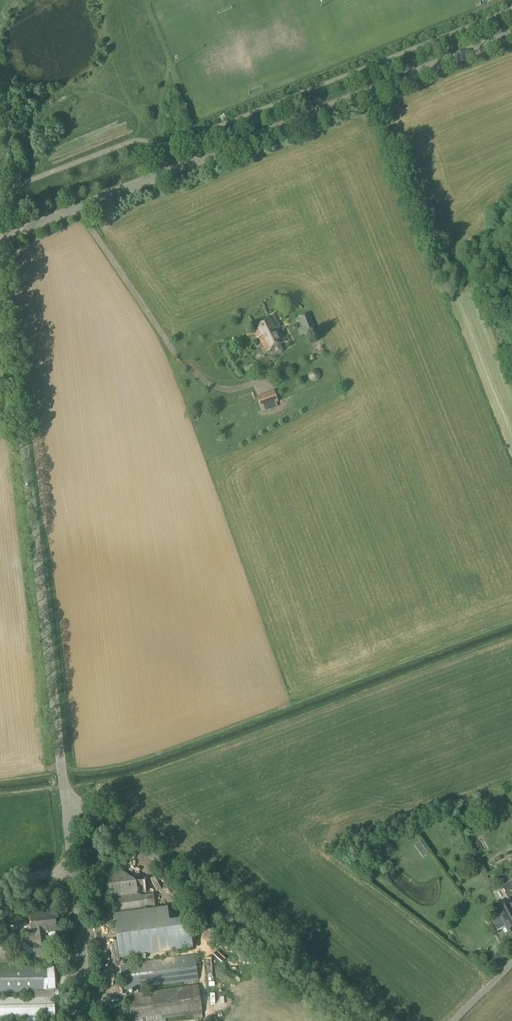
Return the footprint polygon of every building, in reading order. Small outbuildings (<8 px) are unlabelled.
[(298,318),(305,335),(316,331),(308,313),(298,318)] [(265,352),(273,348),(275,355),(278,355),(283,353),(283,351),(281,344),(286,341),(278,327),(280,326),(274,315),(250,327),(257,339),(258,338),(265,352)] [(274,391),(256,397),(261,408),(268,405),(270,409),(277,406),(276,403),(278,402),(274,391)] [(111,898),(112,898),(113,914),(156,909),(154,891),(147,892),(145,881),(136,882),(123,872),(108,874),(111,898)] [(509,882),(502,886),(508,898),(511,896),(511,888),(509,882)] [(511,927),(511,904),(511,903),(497,910),(504,925),(501,926),(506,935),(511,932),(511,928),(511,927)] [(119,959),(193,949),(190,927),(170,930),(167,908),(113,916),(119,959)] [(30,915),(32,933),(26,934),(28,945),(33,945),(35,959),(51,957),(49,943),(47,943),(45,932),(57,931),(54,912),(30,915)] [(11,966),(11,958),(14,958),(14,950),(7,950),(6,937),(0,937),(0,966),(11,966)] [(120,965),(121,974),(124,990),(198,980),(195,955),(120,965)] [(0,998),(0,1019),(55,1018),(54,967),(0,968),(0,993),(34,992),(34,997),(0,998)] [(202,1014),(198,985),(125,995),(128,1020),(155,1020),(202,1014)]
